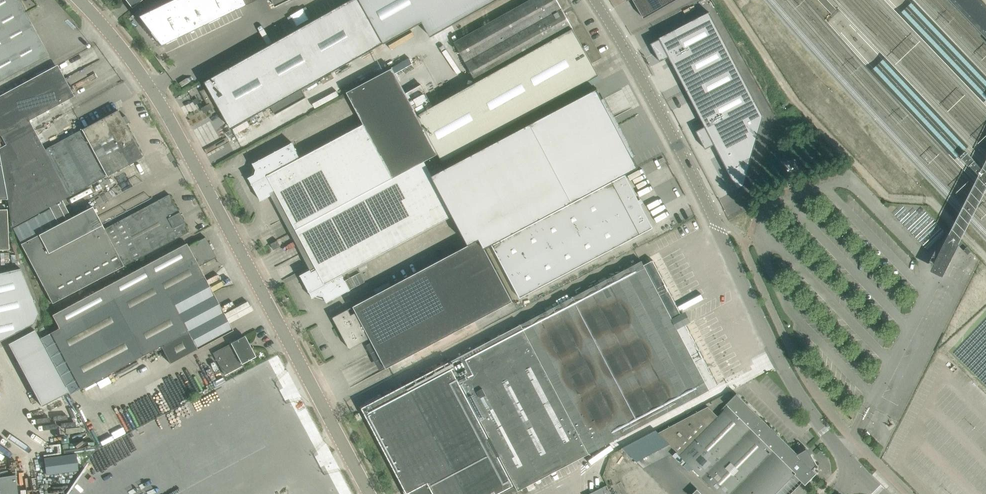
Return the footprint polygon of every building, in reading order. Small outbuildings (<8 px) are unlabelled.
[(48,55),(18,0),(0,0),(0,81),(48,55)] [(243,0),(171,0),(138,16),(161,45),(245,4),(243,0)] [(385,44),(423,22),(431,37),(498,0),(360,0),(385,44)] [(581,20),(570,0),(530,0),(455,42),(474,76),(466,81),(467,84),(581,20)] [(644,18),(676,0),(633,0),(644,18)] [(983,0),(950,0),(985,38),(985,3),(983,0)] [(318,95),(363,71),(351,49),(359,44),(342,12),(200,91),(220,127),(229,122),(239,139),(309,100),(308,97),(316,92),(318,95)] [(659,39),(651,43),(660,62),(669,57),(705,126),(696,131),(706,149),(715,144),(737,188),(737,189),(744,185),(763,116),(709,12),(659,38),(659,39)] [(592,63),(602,58),(581,20),(467,84),(469,86),(432,105),(421,85),(406,93),(438,154),(443,162),(599,75),(592,63)] [(460,57),(456,59),(462,70),(467,68),(460,57)] [(0,95),(0,135),(1,135),(29,120),(68,99),(74,96),(70,89),(68,90),(54,66),(0,95)] [(438,154),(406,93),(393,68),(377,76),(347,92),(364,124),(301,158),(292,142),(260,160),(254,163),(253,163),(257,170),(255,174),(249,178),(249,179),(250,178),(261,200),(261,201),(272,195),(270,193),(276,190),(293,222),(288,225),(292,232),(434,157),(433,157),(438,154)] [(495,243),(625,174),(638,168),(633,157),(630,159),(609,120),(593,128),(583,110),(603,100),(597,89),(441,171),(432,176),(453,216),(469,245),(480,239),(485,248),(495,243)] [(66,208),(61,200),(143,156),(118,110),(45,149),(29,120),(1,135),(0,135),(0,160),(1,164),(7,199),(12,226),(13,228),(48,209),(52,216),(66,208)] [(983,171),(965,153),(962,157),(961,156),(961,157),(980,177),(977,183),(958,219),(947,243),(948,244),(940,261),(938,260),(933,269),(942,274),(947,265),(945,264),(953,246),(955,247),(966,227),(984,190),(985,186),(985,187),(985,165),(983,171)] [(342,275),(453,216),(432,176),(441,171),(434,157),(292,232),(296,239),(300,237),(318,269),(312,272),(311,269),(301,275),(301,276),(302,276),(313,297),(312,297),(313,298),(319,295),(324,296),(327,303),(328,302),(361,285),(356,275),(345,281),(342,275)] [(520,298),(641,234),(652,228),(641,206),(638,201),(626,178),(627,178),(626,174),(492,245),(520,298)] [(52,304),(180,236),(189,231),(184,222),(185,222),(179,212),(169,194),(158,200),(123,219),(122,219),(104,229),(92,206),(71,218),(66,208),(52,216),(56,223),(35,235),(20,243),(21,244),(52,304)] [(894,214),(900,220),(909,211),(903,205),(894,214)] [(9,249),(7,209),(0,209),(0,250),(9,249)] [(902,222),(908,229),(926,212),(923,209),(919,212),(916,209),(902,222)] [(916,237),(934,220),(928,214),(910,231),(916,237)] [(917,239),(923,245),(941,228),(935,222),(917,239)] [(946,233),(943,230),(925,247),(928,250),(946,233)] [(216,257),(205,237),(188,246),(186,243),(52,315),(59,327),(50,332),(80,389),(161,346),(170,363),(232,330),(199,266),(216,257)] [(513,301),(485,248),(480,239),(469,245),(376,294),(333,317),(338,327),(340,326),(343,333),(342,334),(350,349),(371,338),(387,368),(425,348),(513,301)] [(271,244),(274,250),(281,246),(278,240),(271,244)] [(551,372),(477,411),(504,463),(566,430),(571,439),(580,435),(589,453),(710,390),(709,389),(717,385),(686,324),(685,324),(680,314),(681,314),(653,260),(648,263),(645,259),(642,261),(526,321),(551,372)] [(34,323),(39,313),(20,268),(0,273),(0,341),(34,323)] [(450,361),(477,411),(551,372),(526,321),(450,361)] [(42,330),(13,341),(39,407),(67,396),(42,330)] [(241,363),(246,361),(255,356),(244,336),(212,353),(224,376),(243,366),(241,363)] [(514,485),(509,477),(449,362),(362,408),(408,493),(412,491),(414,493),(418,493),(422,492),(423,493),(498,493),(514,485)] [(725,409),(718,416),(708,406),(658,433),(720,493),(790,493),(813,471),(812,470),(817,465),(811,454),(810,455),(805,450),(796,455),(737,395),(724,408),(725,409)] [(76,454),(44,458),(46,474),(78,470),(76,454)] [(0,477),(0,493),(18,493),(15,475),(0,477)] [(607,485),(589,493),(611,493),(607,485)]
